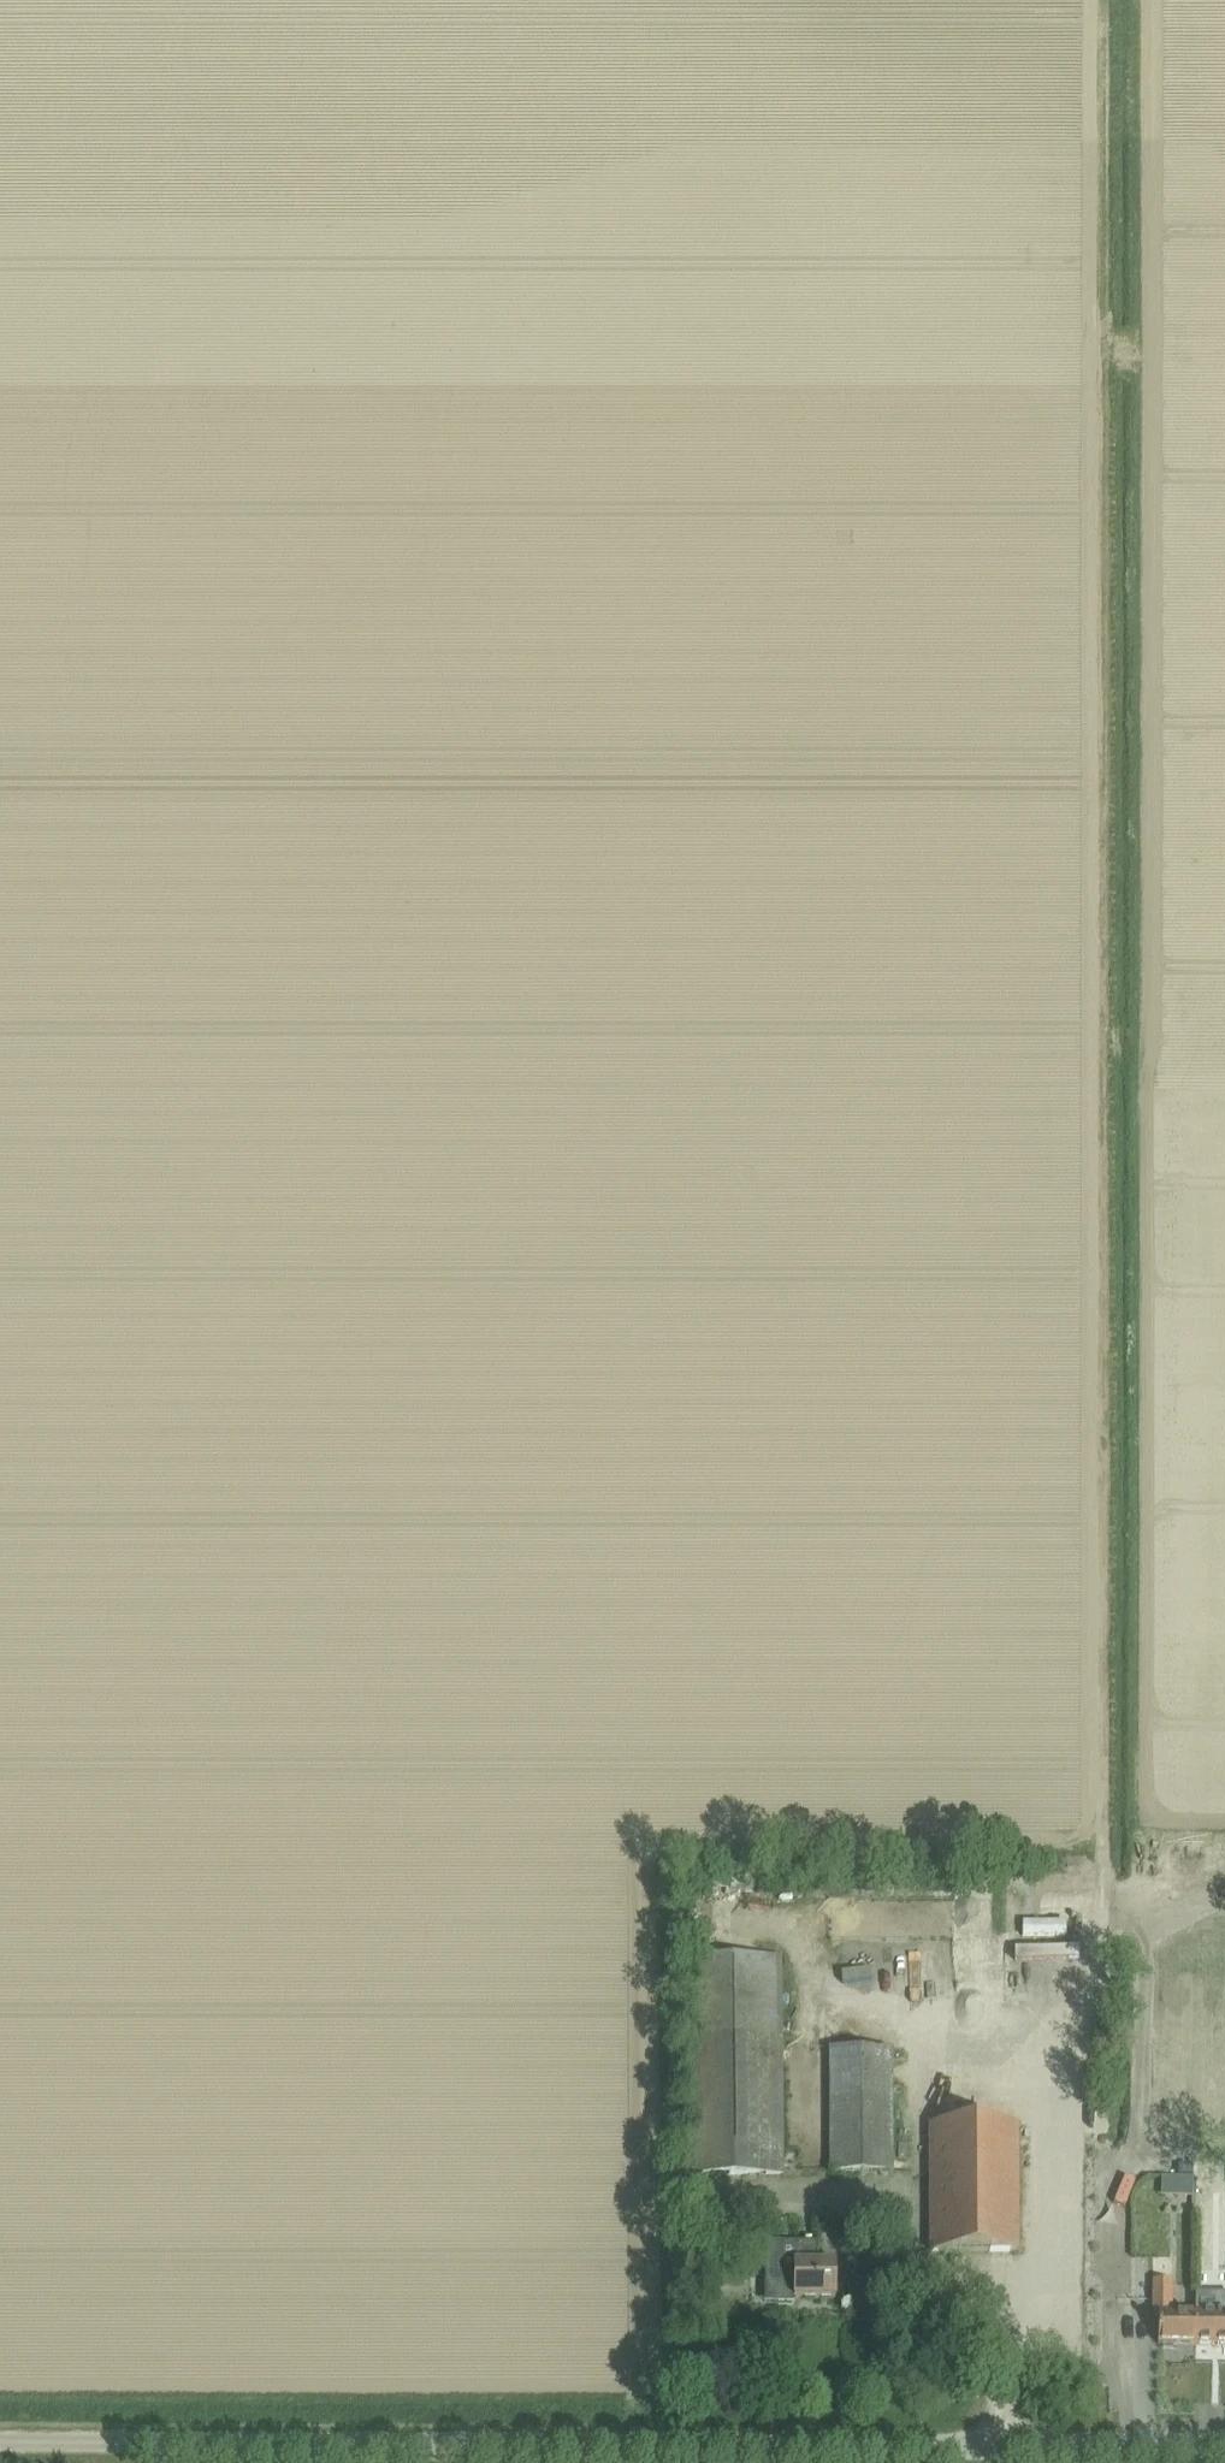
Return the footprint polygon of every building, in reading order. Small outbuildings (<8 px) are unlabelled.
[(685,2175),(785,2173),(782,1956),(682,1958),(685,2175)] [(829,2172),(893,2172),(892,2048),(829,2049),(829,2172)] [(930,2125),(930,2251),(1018,2251),(1017,2124),(930,2125)] [(795,2299),(835,2298),(834,2262),(816,2262),(816,2243),(763,2244),(764,2276),(774,2276),(774,2304),(795,2304),(795,2299)] [(1194,2315),(1171,2315),(1171,2299),(1171,2282),(1152,2282),(1151,2315),(1158,2315),(1157,2345),(1194,2346),(1194,2315)] [(1224,2346),(1224,2295),(1194,2295),(1194,2315),(1194,2346),(1224,2346)]
